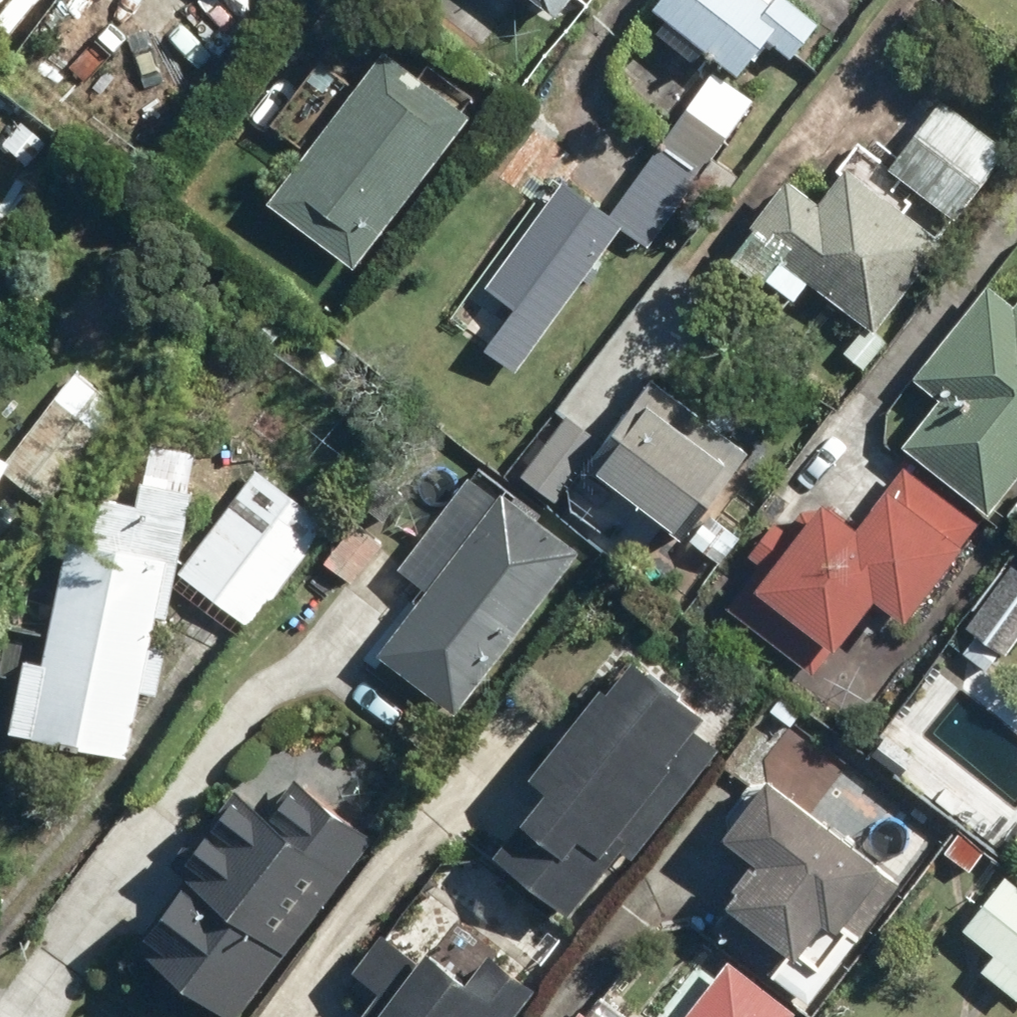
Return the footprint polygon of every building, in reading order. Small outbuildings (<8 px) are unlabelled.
[(550,21),(567,0),(524,0),(550,21)] [(638,23),(688,63),(701,47),(737,76),(764,43),(786,61),(816,24),(786,0),(657,0),(638,23)] [(300,149),(258,201),(346,270),(474,108),(387,39),(352,83),(317,56),(264,121),(300,149)] [(711,72),(609,212),(652,243),(754,103),(711,72)] [(937,98),(884,169),(953,220),(1006,150),(937,98)] [(874,335),(942,241),(840,168),(816,201),(784,178),(723,262),(788,309),(805,285),(874,335)] [(552,181),(446,323),(510,370),(616,228),(552,181)] [(987,516),(1016,478),(1016,295),(1011,302),(985,282),(907,380),(933,400),(897,445),(987,516)] [(1,472),(43,506),(120,409),(73,371),(3,459),(0,457),(0,474),(1,472)] [(564,413),(516,475),(558,507),(584,472),(675,541),(743,452),(646,379),(599,440),(564,413)] [(4,735),(123,759),(136,694),(154,698),(164,649),(147,646),(152,619),(166,622),(200,453),(145,442),(133,504),(96,497),(86,544),(65,539),(40,662),(19,658),(4,735)] [(898,626),(977,526),(899,464),(851,525),(815,496),(786,532),(768,518),(742,550),(756,562),(721,605),(811,676),(869,603),(898,626)] [(257,470),(178,573),(249,628),(329,525),(257,470)] [(451,717),(579,552),(497,489),(489,499),(463,479),(392,572),(418,592),(370,654),(451,717)] [(353,520),(320,563),(348,584),(381,542),(353,520)] [(961,628),(1000,656),(1016,633),(1016,573),(1008,566),(961,628)] [(485,859),(564,920),(626,840),(617,834),(704,721),(618,655),(521,779),(538,792),(485,859)] [(374,838),(290,775),(262,814),(225,787),(164,869),(179,881),(128,949),(221,1016),(240,1016),(374,838)] [(898,887),(759,780),(714,838),(747,863),(714,905),(785,960),(820,916),(855,943),(898,887)] [(1004,876),(959,932),(991,957),(978,973),(1013,1000),(1016,995),(1016,886),(1004,876)] [(533,989),(481,951),(461,980),(418,948),(410,959),(376,935),(349,971),(374,990),(354,1016),(512,1016),(533,989)] [(793,1012),(710,947),(655,1016),(790,1016),(793,1012)] [(613,1006),(605,1016),(627,1016),(613,1006)] [(577,1008),(570,1016),(588,1016),(577,1008)]
